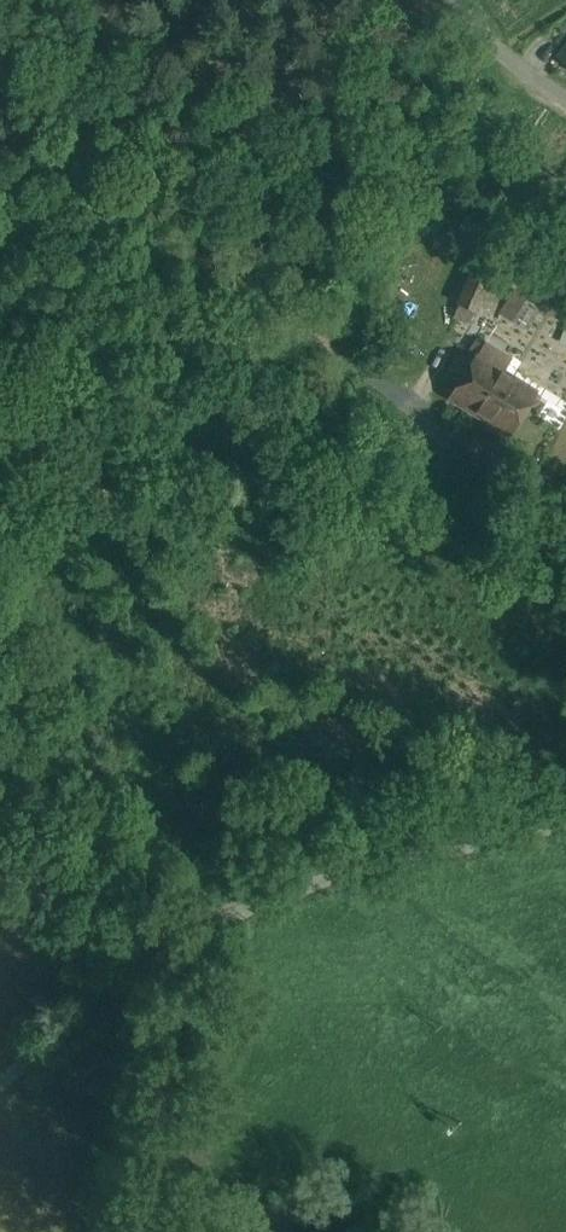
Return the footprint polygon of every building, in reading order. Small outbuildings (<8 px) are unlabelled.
[(508,272),(477,258),(457,305),(488,319),(508,272)] [(501,311),(513,319),(526,299),(513,291),(501,311)] [(541,308),(526,299),(513,319),(528,329),(541,308)] [(533,393),(500,372),(507,360),(484,346),(476,357),(487,365),(462,405),(507,434),(533,393)] [(476,356),(450,397),(462,405),(487,365),(476,357),(476,356)]
